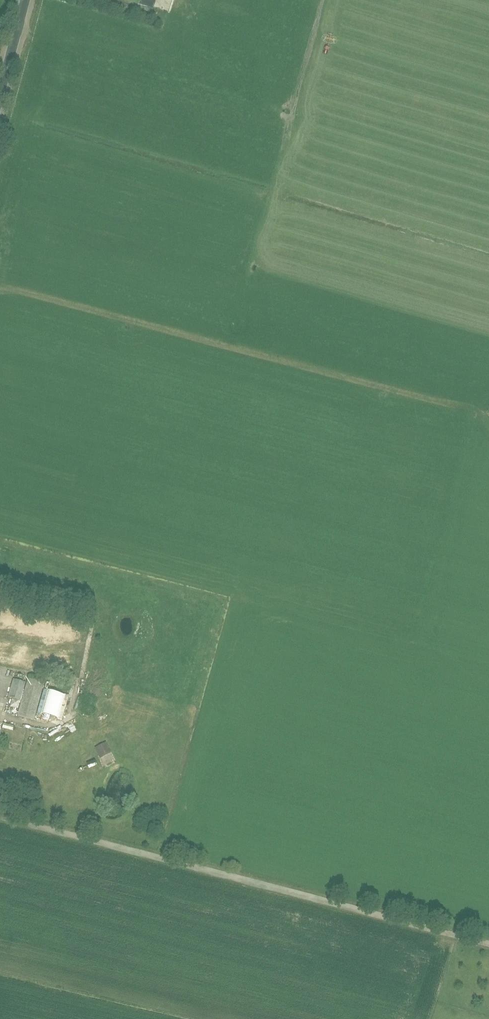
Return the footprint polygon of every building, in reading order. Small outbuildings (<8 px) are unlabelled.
[(10,651),(0,649),(0,658),(8,659),(10,651)] [(29,676),(17,715),(33,720),(44,680),(29,676)] [(20,700),(25,682),(14,679),(9,697),(20,700)] [(97,746),(103,757),(113,753),(108,741),(97,746)]
